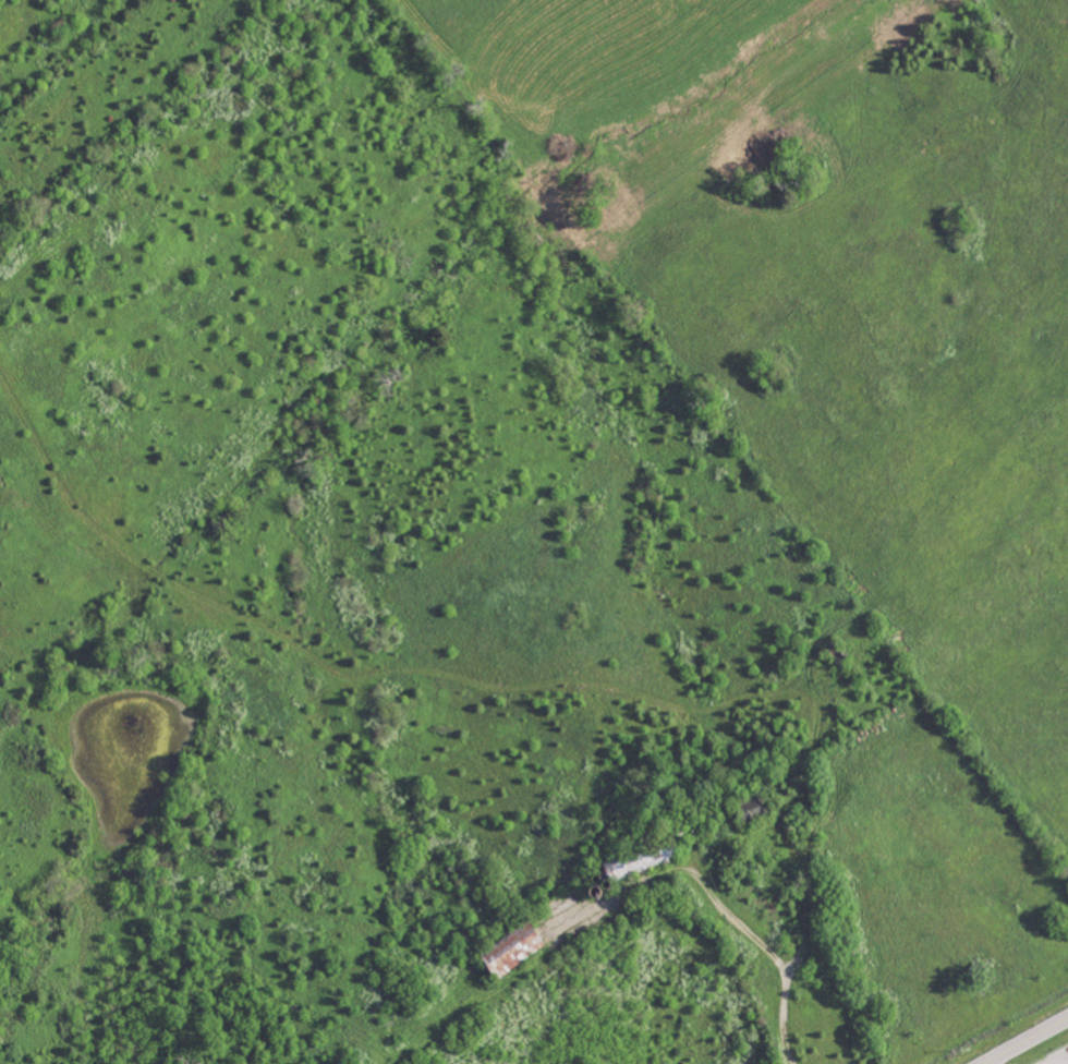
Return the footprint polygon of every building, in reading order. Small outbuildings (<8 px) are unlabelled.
[(484,954),(499,978),(549,947),(535,924),(484,954)]
